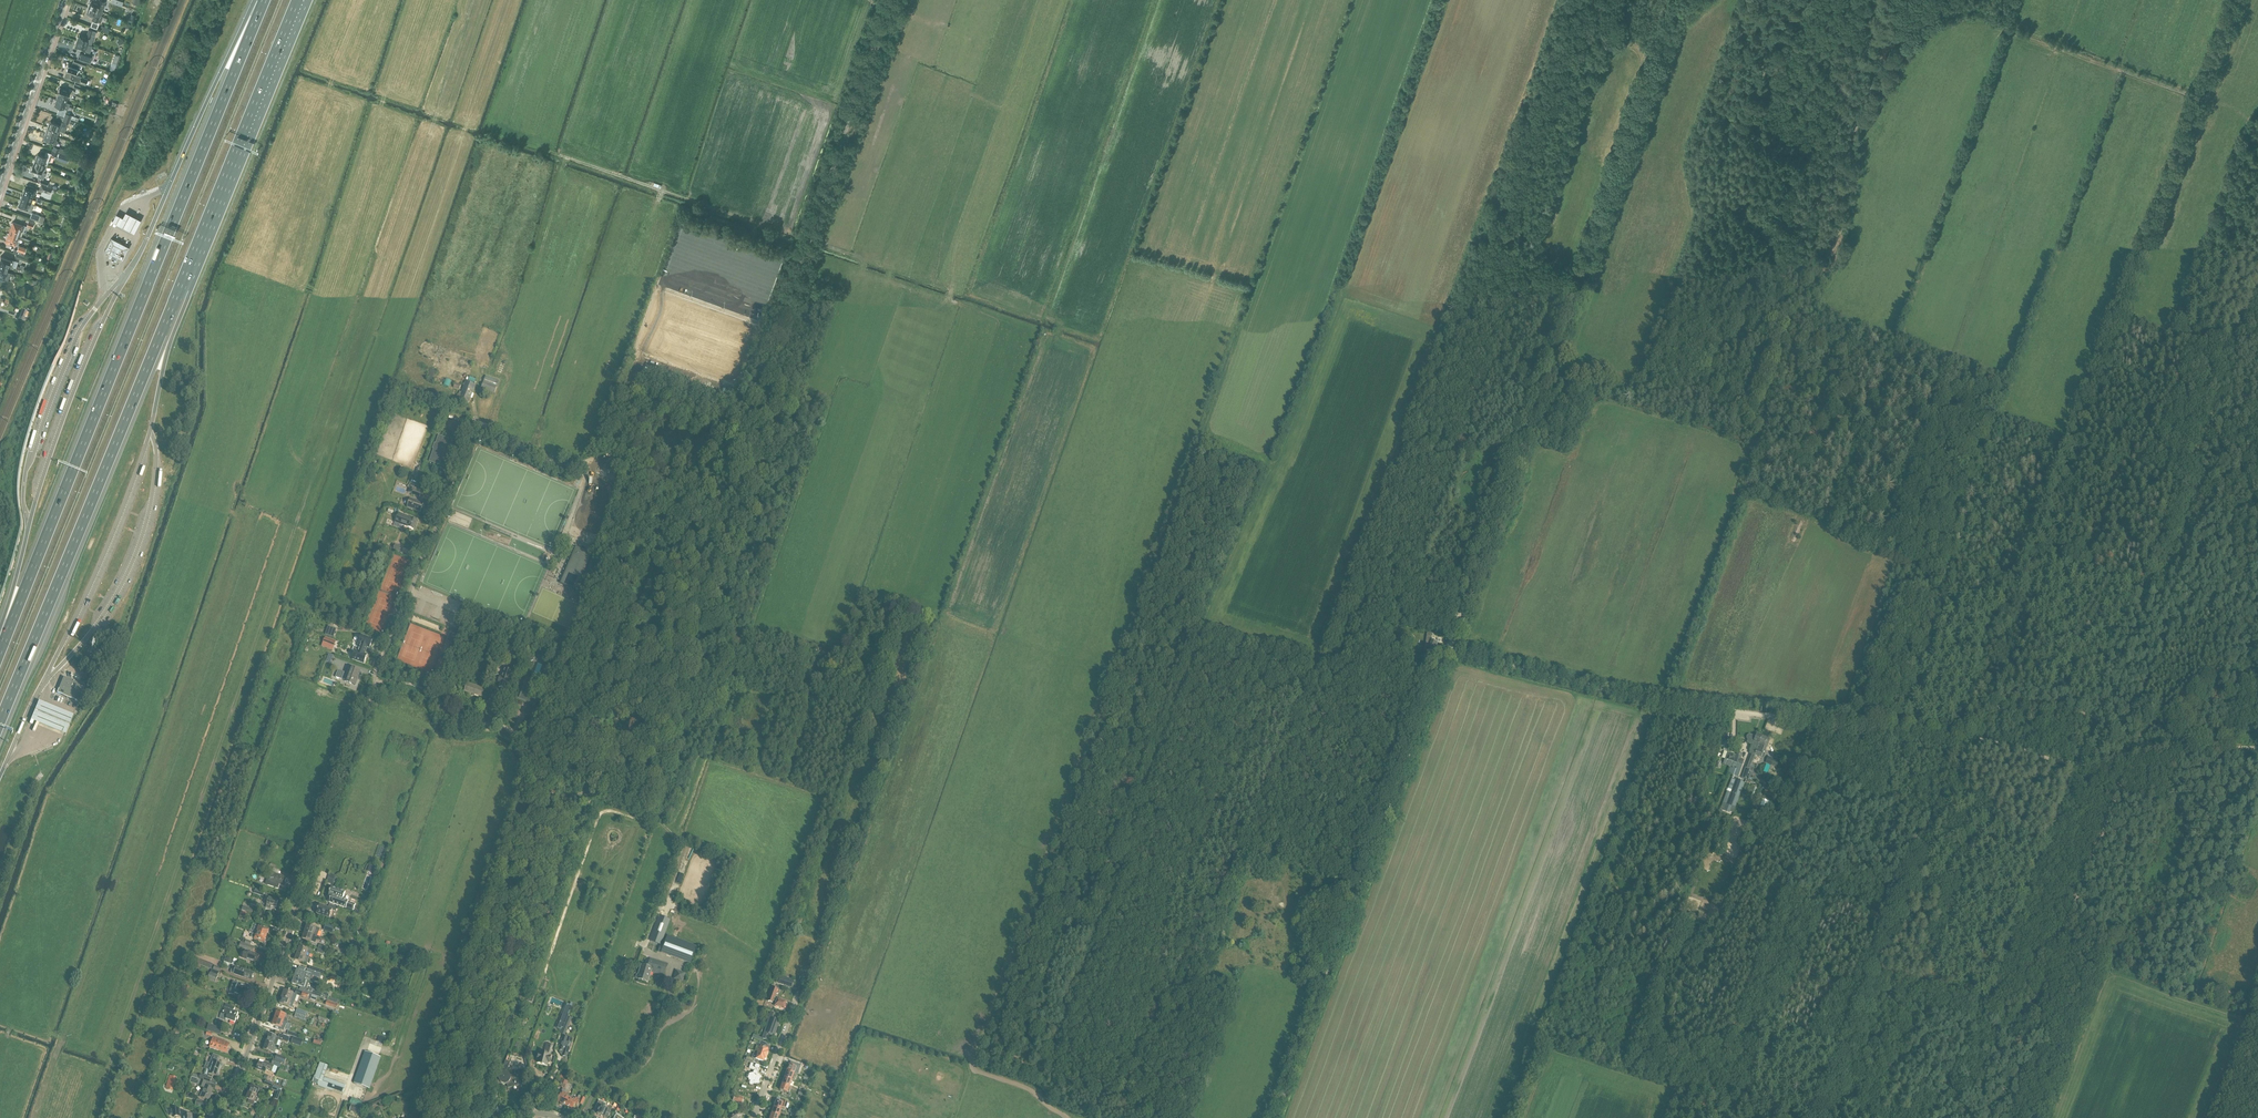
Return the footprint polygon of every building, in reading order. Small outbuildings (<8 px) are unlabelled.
[(91,1),(88,7),(102,12),(103,8),(104,8),(105,6),(104,5),(106,1),(102,0),(99,0),(98,3),(91,1)] [(92,20),(98,22),(101,23),(103,16),(101,15),(102,12),(88,7),(86,14),(93,16),(92,20)] [(127,15),(125,20),(133,23),(135,18),(136,15),(131,14),(130,17),(127,15)] [(79,34),(77,41),(87,44),(88,41),(89,41),(91,34),(95,36),(96,31),(89,29),(86,36),(79,34)] [(90,45),(87,44),(77,41),(74,47),(84,51),(84,50),(88,52),(90,45)] [(72,66),(68,65),(65,72),(66,72),(64,78),(74,81),(86,85),(88,79),(75,75),(77,69),(78,69),(78,68),(77,68),(79,65),(85,67),(86,63),(83,62),(80,61),(74,59),(72,66)] [(80,89),(82,90),(84,91),(85,87),(69,82),(69,85),(70,86),(73,87),(79,90),(80,89)] [(58,94),(59,93),(69,97),(71,98),(72,95),(73,95),(74,91),(73,89),(69,88),(68,90),(60,87),(58,94)] [(69,97),(59,93),(58,94),(57,99),(67,103),(69,97)] [(67,103),(57,99),(55,105),(66,109),(67,106),(66,105),(67,103)] [(52,121),(50,121),(48,127),(60,131),(62,125),(52,121)] [(46,133),(58,137),(60,131),(48,127),(46,133)] [(46,141),(51,143),(56,145),(57,144),(58,142),(57,140),(56,140),(58,137),(46,133),(44,139),(47,139),(46,141)] [(59,152),(65,154),(67,155),(68,153),(67,153),(68,150),(61,148),(61,149),(54,146),(52,150),(59,152)] [(44,156),(37,154),(35,160),(47,164),(48,161),(50,162),(52,157),(55,158),(55,156),(57,156),(59,152),(52,150),(51,153),(46,151),(44,156)] [(57,160),(67,163),(70,156),(59,153),(57,160)] [(33,165),(45,170),(47,164),(35,160),(33,165)] [(40,175),(42,176),(44,177),(45,173),(44,172),(45,170),(33,165),(30,171),(40,175)] [(39,190),(50,194),(52,188),(47,186),(41,184),(39,190)] [(27,186),(26,186),(23,193),(34,196),(36,191),(35,190),(35,189),(34,189),(34,187),(28,185),(27,186)] [(34,196),(23,193),(21,200),(31,204),(31,203),(34,196)] [(23,208),(28,209),(28,212),(31,213),(34,204),(31,203),(31,204),(21,200),(19,206),(20,206),(20,208),(23,209),(23,208)] [(39,222),(39,223),(41,224),(42,223),(43,223),(44,220),(45,217),(32,213),(30,218),(39,221),(39,222)] [(116,214),(112,222),(134,233),(141,221),(126,213),(123,218),(116,214)] [(21,231),(23,232),(26,233),(28,227),(25,226),(13,221),(11,227),(21,231)] [(29,239),(21,237),(23,232),(21,231),(11,227),(8,235),(20,239),(21,239),(24,240),(23,240),(28,242),(29,239)] [(8,235),(6,241),(18,245),(19,242),(20,239),(8,235)] [(128,248),(111,239),(105,251),(122,260),(128,248)] [(14,260),(1,256),(0,259),(0,263),(9,266),(12,267),(14,260)] [(9,266),(0,263),(0,269),(7,272),(7,271),(9,266)] [(0,269),(0,284),(11,288),(13,284),(9,283),(8,280),(11,273),(7,271),(7,272),(0,269)] [(426,378),(428,378),(427,382),(432,384),(436,373),(438,374),(439,372),(437,371),(430,369),(426,378)] [(486,376),(485,379),(481,388),(495,393),(498,384),(499,381),(486,376)] [(458,395),(457,395),(456,400),(468,405),(476,386),(466,382),(461,393),(459,392),(458,395)] [(433,449),(434,449),(429,461),(440,465),(444,452),(451,455),(454,448),(446,445),(448,439),(438,436),(435,443),(434,443),(433,449)] [(420,512),(423,504),(410,499),(407,507),(420,512)] [(411,518),(399,513),(395,522),(414,530),(417,520),(411,518)] [(393,551),(400,554),(402,547),(395,544),(393,551)] [(447,641),(451,642),(448,650),(454,652),(457,643),(458,643),(461,637),(450,633),(447,641)] [(1426,642),(1425,644),(1428,645),(1436,648),(1438,643),(1432,640),(1432,633),(1427,633),(1426,642)] [(362,635),(358,644),(361,645),(359,648),(366,651),(367,647),(370,648),(373,639),(362,635)] [(325,638),(323,645),(328,647),(328,645),(334,647),(336,642),(325,638)] [(1436,648),(1428,645),(1425,644),(1423,652),(1433,656),(1434,654),(1436,648)] [(354,646),(352,651),(355,652),(353,659),(364,664),(367,655),(365,654),(366,651),(359,648),(354,646)] [(542,649),(539,648),(536,654),(547,658),(550,651),(542,648),(542,649)] [(1416,660),(1426,663),(1427,658),(1417,655),(1416,660)] [(336,677),(344,680),(344,681),(356,686),(361,672),(349,667),(346,674),(344,673),(344,672),(338,670),(336,677)] [(499,683),(500,683),(499,687),(505,689),(507,685),(509,686),(510,681),(508,680),(511,671),(505,669),(502,678),(501,678),(499,683)] [(85,686),(63,677),(57,693),(79,702),(85,686)] [(484,689),(467,683),(464,691),(482,697),(484,689)] [(74,716),(40,701),(31,721),(65,735),(74,716)] [(1752,745),(1749,754),(1750,754),(1754,756),(1756,749),(1757,750),(1759,744),(1762,736),(1757,734),(1756,736),(1753,735),(1752,735),(1750,734),(1749,735),(1747,736),(1747,737),(1747,739),(1748,740),(1747,743),(1752,745)] [(1754,756),(1755,756),(1761,758),(1764,752),(1766,747),(1769,739),(1762,736),(1759,744),(1757,750),(1756,749),(1754,756)] [(1725,759),(1723,764),(1731,767),(1733,762),(1742,766),(1744,760),(1741,759),(1743,754),(1737,752),(1736,755),(1727,752),(1725,759)] [(1745,768),(1746,768),(1742,777),(1747,779),(1755,756),(1754,756),(1750,754),(1745,768)] [(1777,768),(1779,760),(1768,756),(1765,763),(1777,768)] [(1763,772),(1760,779),(1765,781),(1768,774),(1771,766),(1766,764),(1763,772)] [(1730,806),(1729,809),(1732,810),(1730,815),(1733,816),(1745,783),(1732,778),(1723,803),(1725,804),(1723,808),(1727,809),(1729,805),(1730,806)] [(1764,796),(1773,800),(1776,791),(1767,787),(1764,796)] [(258,863),(256,868),(260,869),(260,868),(272,872),(274,868),(269,867),(261,864),(258,863)] [(267,878),(265,885),(278,889),(280,884),(284,886),(287,878),(272,873),(269,879),(267,878)] [(332,887),(329,896),(331,896),(331,898),(330,898),(330,899),(329,903),(330,902),(346,908),(345,908),(346,909),(346,907),(353,910),(356,904),(355,904),(355,905),(348,902),(349,901),(348,901),(343,899),(344,897),(344,896),(345,892),(332,888),(332,887)] [(268,901),(267,905),(266,908),(270,909),(271,906),(276,908),(278,901),(269,898),(270,897),(266,896),(265,900),(268,901)] [(331,915),(332,914),(331,913),(332,910),(336,911),(337,907),(330,905),(329,909),(320,905),(318,909),(318,908),(317,910),(318,911),(317,914),(330,919),(331,915)] [(242,910),(252,914),(253,910),(243,906),(242,910)] [(659,915),(651,937),(662,941),(670,919),(659,915)] [(304,932),(314,935),(317,936),(320,929),(312,926),(312,927),(307,925),(304,932)] [(259,926),(257,932),(267,936),(269,929),(259,926)] [(252,933),(251,936),(251,937),(255,938),(255,939),(264,942),(267,936),(257,932),(250,930),(249,932),(252,933)] [(314,935),(304,932),(302,939),(312,942),(314,935)] [(661,945),(658,952),(661,953),(691,964),(697,946),(667,936),(663,946),(661,945)] [(245,944),(241,942),(239,947),(253,952),(255,947),(251,946),(245,944)] [(312,951),(299,947),(297,953),(309,958),(311,954),(312,951)] [(252,953),(245,951),(242,958),(257,963),(260,956),(256,955),(256,954),(252,953)] [(297,953),(295,960),(304,963),(307,964),(309,958),(297,953)] [(197,956),(192,955),(190,961),(211,969),(213,964),(196,958),(197,956)] [(636,977),(637,978),(636,979),(648,983),(651,973),(652,973),(652,972),(664,976),(668,964),(650,958),(648,967),(641,964),(638,975),(637,974),(636,977)] [(233,966),(231,972),(251,980),(253,973),(236,967),(233,966)] [(207,969),(203,978),(211,981),(214,972),(207,969)] [(306,973),(297,970),(295,977),(305,980),(306,977),(312,979),(313,976),(319,978),(320,974),(319,973),(307,969),(306,973)] [(675,970),(674,975),(673,979),(683,982),(686,973),(675,970)] [(780,976),(778,976),(776,982),(792,987),(794,980),(780,976)] [(305,980),(295,977),(292,984),(294,984),(294,985),(295,986),(296,987),(297,986),(297,985),(301,987),(305,988),(307,988),(309,982),(305,980)] [(235,995),(235,994),(237,995),(245,997),(246,995),(248,988),(244,986),(244,985),(238,983),(233,981),(229,994),(235,995)] [(185,996),(188,987),(179,984),(176,993),(185,996)] [(312,995),(327,1000),(329,1001),(330,999),(328,998),(329,995),(322,992),(321,993),(313,990),(313,989),(310,988),(309,988),(308,989),(307,988),(305,988),(301,987),(299,991),(303,992),(312,995)] [(778,989),(773,987),(768,1001),(772,1003),(773,1001),(775,1002),(774,1005),(784,1009),(786,1002),(774,998),(778,989)] [(527,1001),(532,1003),(536,991),(537,990),(532,988),(527,1001)] [(297,995),(284,990),(282,997),(295,1001),(297,995)] [(295,1001),(282,997),(280,1003),(289,1007),(290,1003),(294,1004),(295,1001)] [(329,1001),(327,1000),(325,1005),(336,1009),(338,1004),(336,1003),(329,1001)] [(562,1013),(558,1021),(561,1022),(558,1028),(561,1030),(562,1028),(563,1028),(570,1012),(571,1010),(573,1004),(571,1003),(570,1005),(569,1005),(567,1008),(564,1007),(562,1013)] [(223,1014),(227,1016),(226,1019),(235,1022),(236,1019),(238,1020),(239,1016),(237,1016),(238,1013),(234,1011),(235,1008),(226,1005),(225,1008),(223,1014)] [(296,1013),(306,1017),(307,1017),(309,1013),(297,1009),(296,1013)] [(289,1016),(277,1012),(275,1018),(287,1022),(288,1019),(289,1016)] [(766,1025),(767,1025),(762,1039),(768,1041),(770,1035),(774,1037),(780,1020),(775,1019),(777,1014),(770,1012),(766,1025)] [(316,1021),(318,1021),(317,1022),(324,1024),(326,1019),(319,1016),(319,1018),(318,1017),(316,1021)] [(568,1016),(563,1029),(567,1030),(572,1018),(568,1016)] [(275,1018),(272,1025),(284,1029),(287,1022),(275,1018)] [(179,1035),(182,1023),(176,1021),(173,1033),(179,1035)] [(207,1031),(221,1035),(223,1030),(209,1025),(207,1031)] [(277,1045),(280,1046),(281,1041),(288,1043),(290,1038),(279,1034),(278,1037),(269,1034),(266,1042),(273,1044),(277,1045)] [(561,1042),(559,1050),(559,1052),(560,1054),(561,1055),(562,1055),(562,1056),(567,1057),(573,1039),(563,1036),(561,1042)] [(214,1049),(220,1051),(220,1050),(227,1052),(229,1045),(225,1043),(226,1041),(213,1037),(212,1041),(210,1048),(214,1049)] [(757,1052),(754,1051),(767,1056),(768,1052),(767,1052),(768,1049),(764,1048),(766,1043),(761,1041),(759,1046),(757,1052)] [(266,1042),(264,1050),(275,1053),(276,1048),(279,1049),(280,1046),(277,1045),(273,1044),(266,1042)] [(544,1053),(539,1051),(539,1052),(538,1052),(536,1060),(537,1060),(536,1063),(548,1066),(548,1063),(549,1063),(551,1056),(550,1055),(553,1045),(546,1044),(544,1053)] [(755,1059),(764,1062),(765,1059),(766,1060),(767,1056),(754,1051),(752,1058),(755,1059)] [(370,1089),(381,1057),(365,1052),(354,1083),(370,1089)] [(275,1059),(282,1062),(282,1063),(284,1064),(287,1058),(284,1057),(277,1054),(275,1059)] [(264,1065),(259,1063),(257,1069),(265,1072),(266,1070),(272,1072),(274,1066),(280,1068),(281,1063),(282,1063),(282,1062),(275,1059),(275,1060),(273,1059),(271,1064),(265,1062),(264,1065)] [(506,1084),(507,1084),(508,1088),(524,1083),(522,1077),(526,1076),(524,1068),(514,1071),(515,1074),(511,1075),(510,1075),(509,1074),(508,1073),(507,1072),(506,1072),(508,1067),(507,1067),(509,1062),(506,1060),(501,1072),(501,1073),(500,1074),(499,1074),(499,1075),(498,1076),(498,1077),(498,1078),(498,1079),(499,1080),(499,1081),(499,1082),(500,1082),(501,1083),(502,1084),(503,1084),(504,1084),(505,1084),(506,1084)] [(212,1065),(207,1063),(206,1066),(220,1071),(221,1068),(222,1068),(223,1066),(222,1066),(222,1065),(213,1061),(212,1065)] [(328,1086),(331,1087),(344,1092),(346,1087),(322,1077),(326,1066),(320,1064),(314,1079),(313,1081),(314,1081),(315,1081),(316,1082),(317,1082),(319,1083),(319,1082),(322,1083),(322,1084),(328,1086)] [(749,1084),(750,1085),(752,1085),(753,1086),(753,1085),(754,1083),(756,1084),(759,1084),(762,1076),(761,1076),(759,1075),(757,1074),(758,1072),(759,1069),(760,1067),(759,1066),(752,1064),(750,1069),(754,1071),(753,1073),(753,1074),(752,1073),(751,1073),(751,1074),(749,1074),(748,1078),(748,1080),(749,1079),(749,1080),(750,1081),(749,1084)] [(796,1067),(789,1065),(787,1071),(794,1074),(796,1067)] [(201,1074),(200,1077),(198,1076),(194,1074),(192,1077),(199,1080),(201,1080),(207,1082),(210,1083),(212,1078),(212,1079),(213,1076),(218,1077),(218,1076),(219,1076),(220,1074),(219,1074),(220,1071),(206,1066),(205,1069),(206,1069),(204,1075),(201,1074)] [(784,1077),(792,1080),(795,1081),(797,1075),(794,1074),(787,1071),(784,1077)] [(171,1097),(177,1075),(170,1073),(164,1094),(171,1097)] [(199,1080),(192,1077),(190,1082),(199,1085),(199,1086),(204,1088),(203,1090),(201,1096),(201,1097),(209,1100),(213,1089),(209,1087),(210,1084),(207,1083),(207,1082),(201,1080),(199,1080)] [(792,1080),(784,1077),(782,1084),(790,1086),(792,1080)] [(566,1106),(571,1095),(564,1092),(566,1089),(564,1088),(567,1082),(562,1080),(559,1087),(563,1088),(557,1101),(560,1102),(560,1103),(566,1106)] [(780,1090),(787,1093),(790,1086),(782,1084),(780,1090)] [(258,1089),(251,1086),(249,1092),(259,1097),(262,1088),(258,1087),(258,1089)] [(249,1100),(249,1101),(248,1103),(254,1106),(255,1103),(256,1104),(259,1097),(249,1092),(246,1099),(249,1100)] [(574,1097),(571,1095),(566,1106),(573,1109),(575,1105),(577,1106),(578,1104),(582,1106),(586,1098),(579,1095),(578,1098),(574,1097)] [(780,1100),(779,1102),(776,1100),(774,1107),(781,1110),(784,1111),(785,1109),(788,1100),(782,1098),(781,1100),(780,1100)] [(195,1106),(206,1109),(207,1103),(197,1100),(195,1106)] [(604,1117),(607,1117),(608,1117),(609,1114),(611,1111),(608,1110),(608,1109),(604,1108),(606,1105),(603,1103),(602,1102),(601,1101),(601,1102),(599,1101),(596,1108),(599,1109),(597,1113),(604,1117)] [(352,1105),(350,1111),(358,1114),(361,1108),(352,1105)] [(779,1116),(781,1110),(774,1107),(771,1113),(779,1116)] [(180,1116),(179,1108),(166,1110),(168,1116),(173,1115),(173,1117),(180,1116)]
